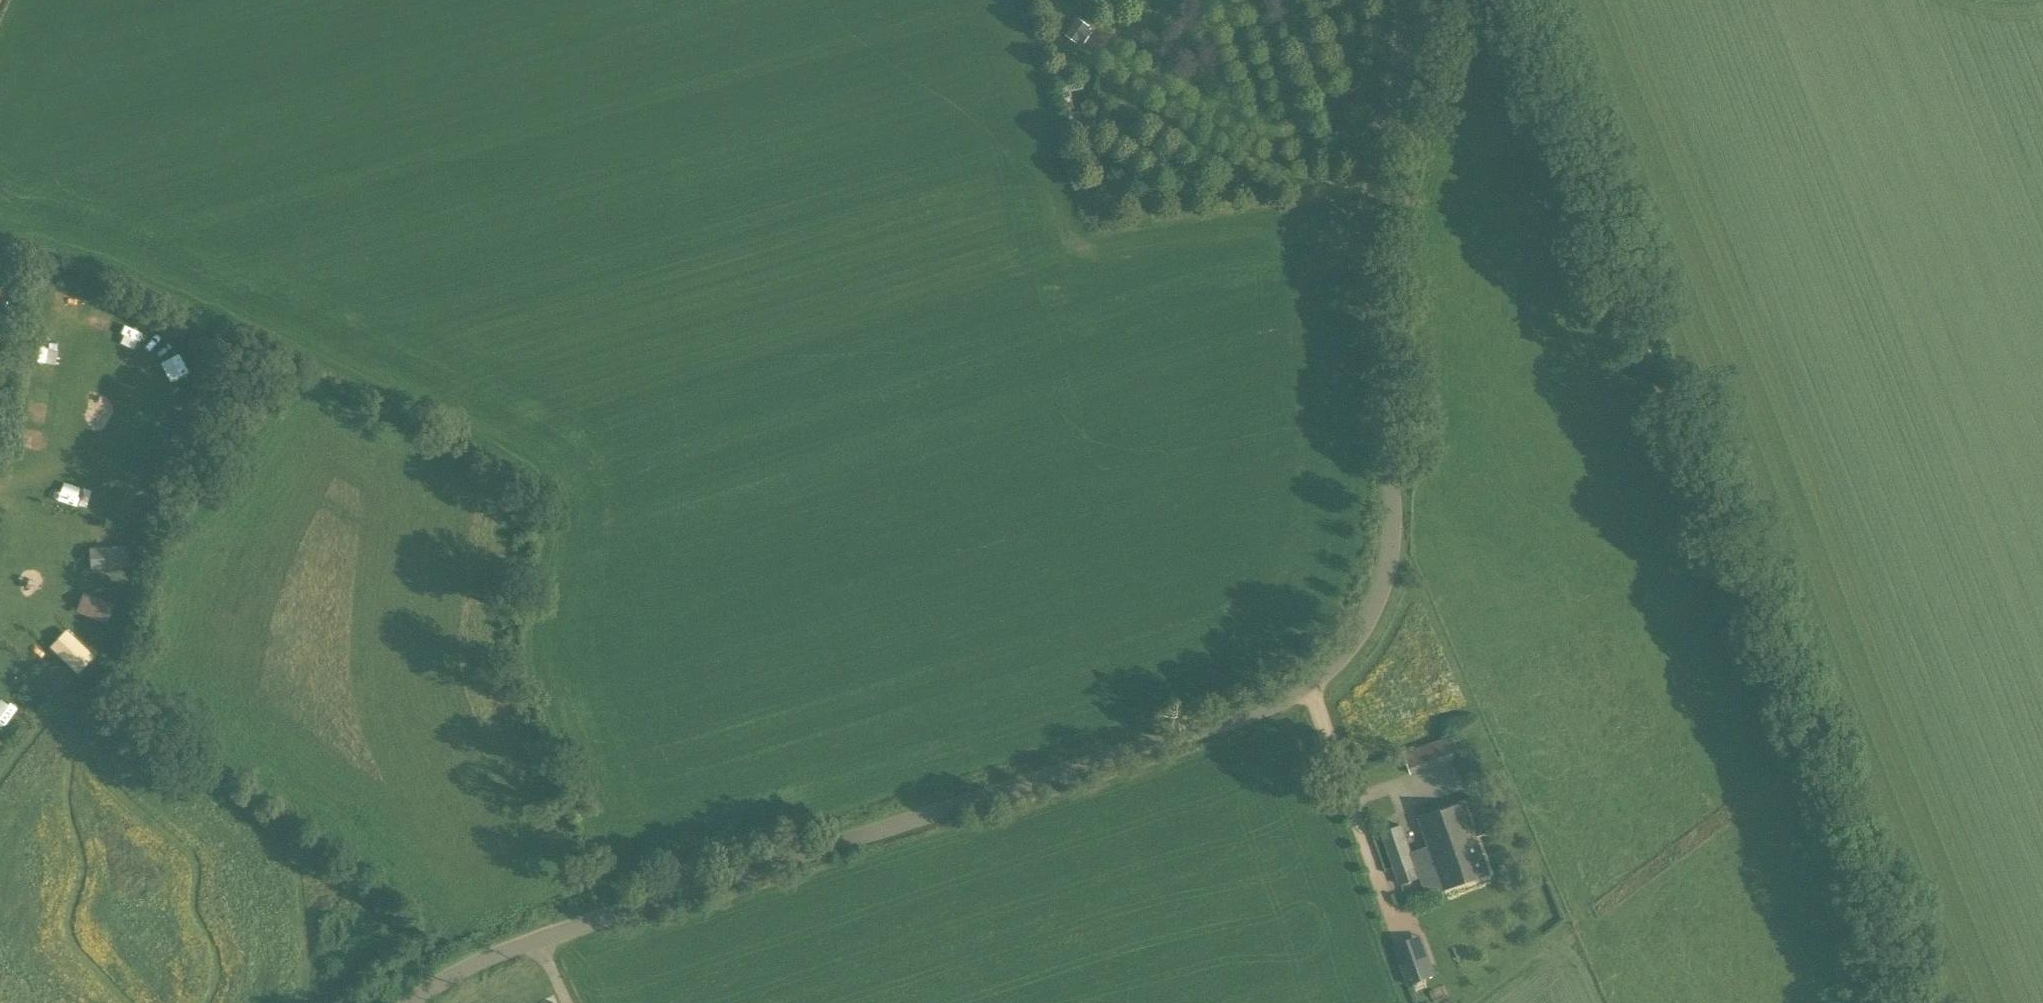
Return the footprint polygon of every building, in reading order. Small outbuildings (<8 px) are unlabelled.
[(1090,26),(1078,17),(1065,35),(1077,44),(1079,41),(1084,44),(1092,32),(1088,29),(1090,26)] [(84,545),(85,569),(125,567),(124,544),(84,545)] [(71,610),(104,623),(111,602),(79,590),(71,610)] [(45,644),(74,674),(91,657),(62,627),(45,644)] [(1409,774),(1458,757),(1451,736),(1402,752),(1409,774)] [(1476,838),(1464,803),(1418,819),(1428,848),(1430,853),(1442,849),(1443,853),(1463,846),(1462,843),(1476,838)] [(1414,859),(1414,858),(1402,824),(1381,832),(1393,867),(1414,859)] [(1442,890),(1489,874),(1476,838),(1462,843),(1463,846),(1443,853),(1442,849),(1430,853),(1430,854),(1414,859),(1393,867),(1399,884),(1420,877),(1417,869),(1433,863),(1435,869),(1442,890)] [(1427,957),(1400,966),(1406,985),(1433,976),(1427,957)]
